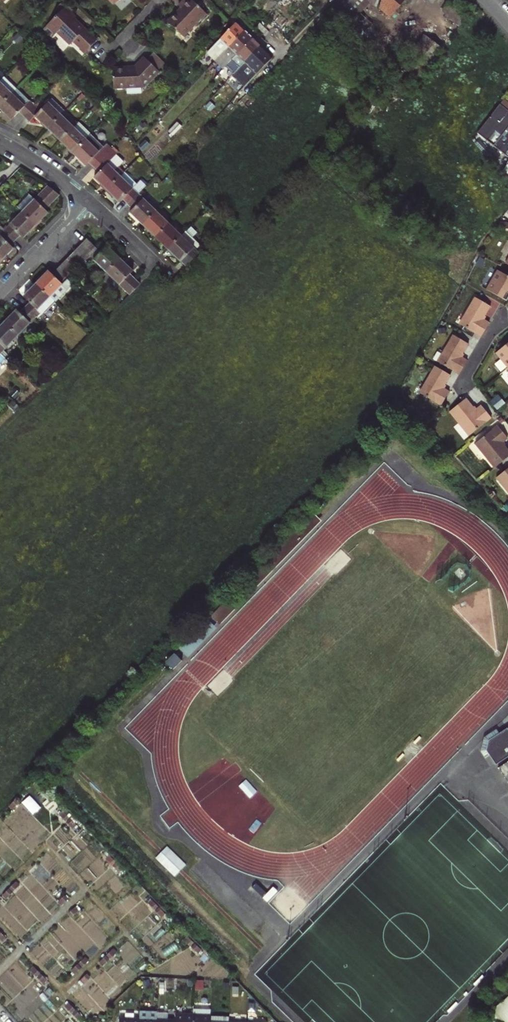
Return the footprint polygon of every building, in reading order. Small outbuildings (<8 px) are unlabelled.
[(168,22),(183,36),(195,24),(196,25),(207,14),(192,0),(183,0),(178,5),(181,8),(168,22)] [(361,13),(371,2),(369,0),(341,0),(325,17),(338,30),(341,27),(345,30),(361,13)] [(384,2),(379,7),(390,17),(406,0),(382,0),(384,2)] [(467,19),(449,2),(440,10),(458,27),(467,19)] [(75,41),(82,47),(86,51),(96,41),(74,20),(76,17),(65,6),(44,29),(53,38),(58,32),(71,44),(75,41)] [(345,30),(360,45),(373,31),(370,28),(373,25),(361,13),(345,30)] [(338,30),(325,17),(323,20),(336,32),(338,30)] [(213,46),(221,54),(245,31),(236,22),(213,46)] [(431,26),(424,34),(443,48),(449,40),(431,26)] [(225,67),(226,66),(252,38),(245,31),(221,54),(216,59),(225,67)] [(424,34),(400,64),(419,79),(443,48),(424,34)] [(252,38),(226,66),(230,70),(228,73),(231,77),(234,74),(260,46),(252,38)] [(260,46),(234,74),(238,78),(244,71),(246,72),(239,79),(245,86),(272,58),(260,46)] [(127,67),(113,68),(114,88),(143,86),(158,71),(145,59),(135,69),(127,69),(127,67)] [(17,88),(4,76),(0,80),(0,105),(17,88)] [(17,88),(0,105),(0,109),(11,119),(20,111),(24,115),(34,105),(17,88)] [(504,98),(492,113),(495,115),(487,126),(494,131),(487,140),(507,157),(507,101),(504,98)] [(40,111),(34,105),(24,115),(30,121),(35,116),(48,128),(61,115),(65,110),(52,99),(40,111)] [(74,127),(61,115),(48,128),(60,140),(74,127)] [(160,121),(151,131),(157,137),(166,127),(160,121)] [(73,153),(91,134),(78,122),(74,127),(60,140),(73,153)] [(177,122),(165,135),(170,139),(182,126),(177,122)] [(103,147),(91,134),(73,153),(86,165),(89,162),(94,167),(113,148),(107,143),(103,147)] [(107,190),(125,172),(118,166),(122,161),(116,155),(118,153),(113,148),(94,167),(99,172),(94,177),(107,190)] [(123,199),(128,204),(139,193),(147,185),(141,180),(137,184),(125,172),(107,190),(120,202),(123,199)] [(46,209),(60,194),(48,185),(35,199),(29,195),(17,207),(22,212),(36,225),(49,212),(46,209)] [(143,224),(156,210),(139,193),(128,204),(133,209),(130,212),(143,224)] [(156,236),(169,223),(156,210),(143,224),(156,236)] [(24,238),(36,225),(22,212),(5,230),(15,240),(20,235),(24,238)] [(182,235),(169,223),(156,236),(169,249),(182,235)] [(15,240),(5,230),(1,226),(0,227),(0,260),(1,261),(14,248),(11,245),(15,240)] [(201,245),(186,231),(182,235),(197,249),(201,245)] [(197,249),(182,235),(169,249),(187,266),(200,253),(197,249)] [(93,254),(98,249),(87,239),(82,244),(93,254)] [(93,254),(82,244),(77,249),(88,259),(93,254)] [(94,260),(107,272),(120,259),(107,246),(94,260)] [(77,249),(72,254),(82,264),(88,259),(77,249)] [(72,254),(67,259),(77,269),(82,264),(72,254)] [(67,259),(62,264),(73,274),(77,269),(67,259)] [(107,272),(125,290),(135,279),(130,274),(133,271),(120,259),(107,272)] [(57,270),(67,279),(73,274),(62,264),(57,270)] [(50,297),(54,302),(55,302),(72,284),(67,279),(57,270),(53,274),(49,271),(36,284),(50,297)] [(496,270),(486,290),(506,302),(507,298),(507,277),(496,270)] [(125,290),(131,295),(141,285),(135,279),(125,290)] [(50,297),(36,284),(23,297),(30,303),(25,308),(35,318),(40,314),(42,316),(55,302),(54,302),(50,297)] [(459,325),(480,337),(488,323),(483,320),(482,319),(483,316),(489,306),(474,297),(459,325)] [(5,323),(18,336),(35,318),(25,308),(20,313),(17,310),(5,323)] [(3,351),(18,336),(5,323),(0,328),(0,353),(1,353),(3,351)] [(461,354),(467,344),(452,335),(437,362),(458,375),(466,361),(461,358),(460,357),(461,354)] [(507,369),(507,343),(495,353),(507,369)] [(444,385),(450,375),(434,366),(419,394),(440,406),(449,392),(444,389),(442,388),(444,385)] [(490,418),(480,405),(476,409),(474,410),(472,408),(465,399),(448,412),(468,436),(490,418)] [(497,426),(475,443),(493,469),(507,457),(507,452),(503,446),(501,443),(502,442),(507,439),(497,426)] [(495,479),(507,493),(507,468),(495,479)] [(164,665),(155,674),(163,681),(172,672),(164,665)] [(499,770),(507,783),(507,763),(499,770)] [(159,853),(148,865),(167,883),(178,871),(159,853)] [(498,1021),(507,1021),(507,998),(491,1013),(498,1021)] [(212,1020),(213,1014),(195,1013),(195,1019),(194,1021),(212,1021),(212,1020)]
